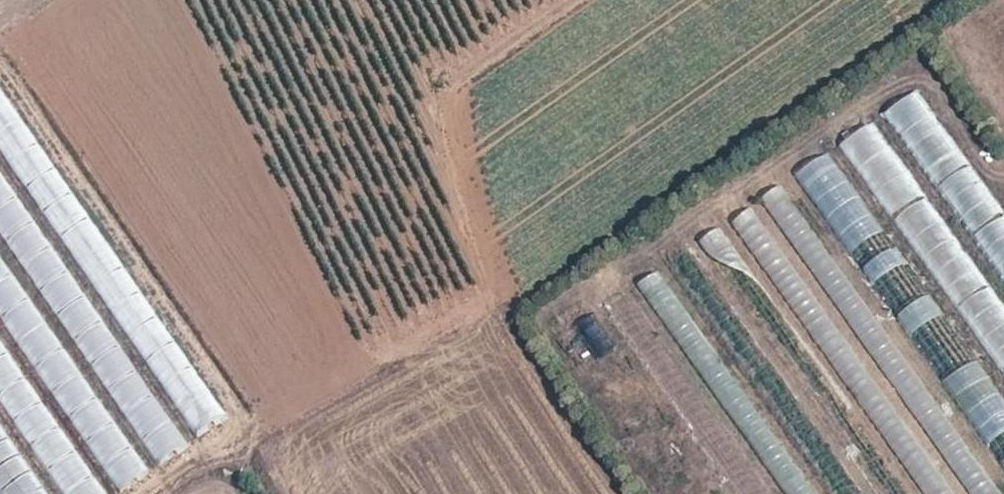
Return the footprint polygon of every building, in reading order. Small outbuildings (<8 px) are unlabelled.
[(189,441),(219,422),(0,73),(0,138),(189,441)] [(886,109),(972,245),(962,252),(877,118),(840,141),(889,218),(900,210),(980,336),(1003,321),(1003,307),(973,258),(987,250),(999,270),(1003,266),(1003,217),(921,87),(886,109)] [(826,152),(800,170),(934,366),(960,348),(826,152)] [(16,217),(0,192),(0,227),(16,217)] [(705,234),(875,493),(902,493),(723,222),(705,234)] [(655,271),(640,281),(660,313),(676,304),(655,271)] [(597,315),(581,323),(597,355),(613,348),(597,315)] [(969,339),(934,360),(1003,474),(1003,396),(969,339)] [(9,418),(33,402),(0,352),(0,404),(9,418)] [(131,448),(106,467),(122,488),(147,469),(131,448)] [(71,450),(49,466),(69,493),(104,493),(71,450)] [(15,484),(2,492),(4,493),(21,493),(15,484)]
